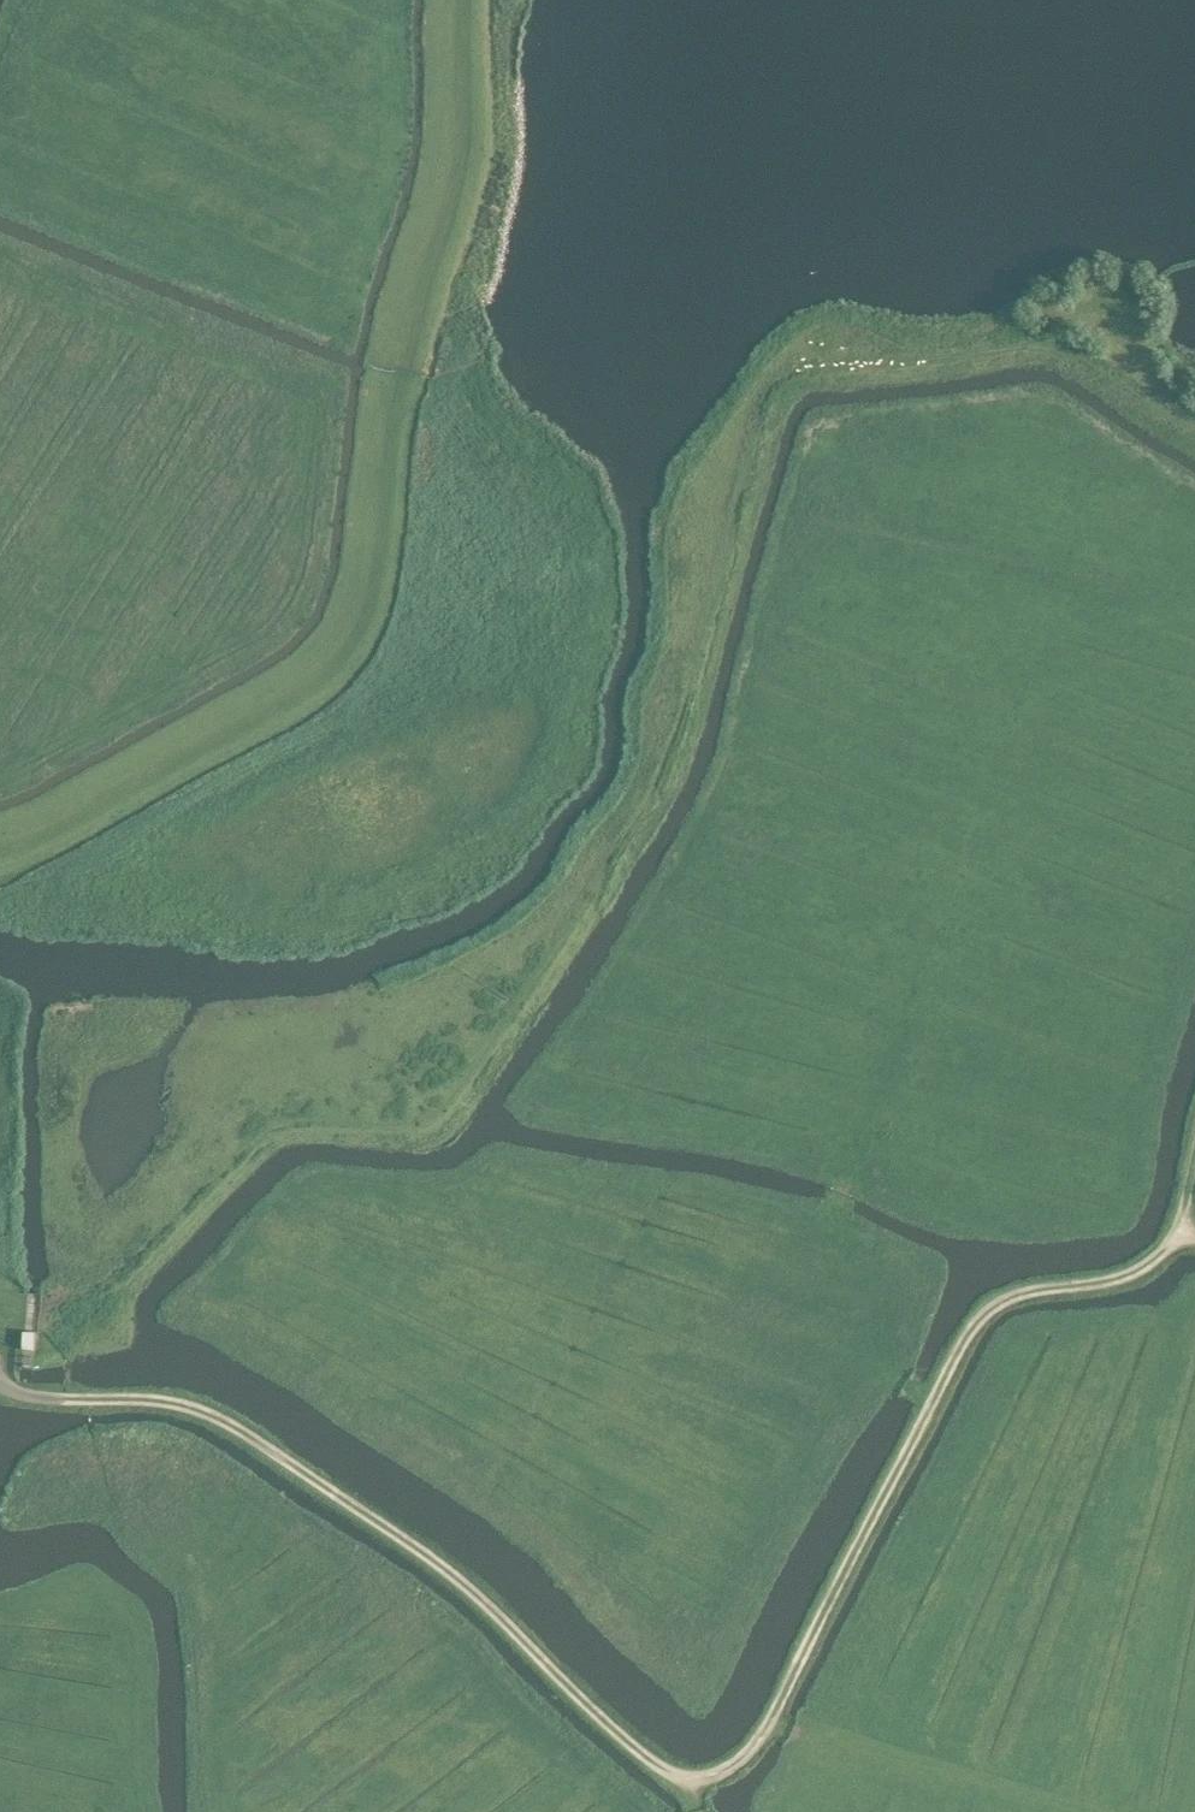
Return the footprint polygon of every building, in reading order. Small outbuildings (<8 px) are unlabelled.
[(21,1333),(21,1350),(34,1350),(35,1334),(21,1333)]
